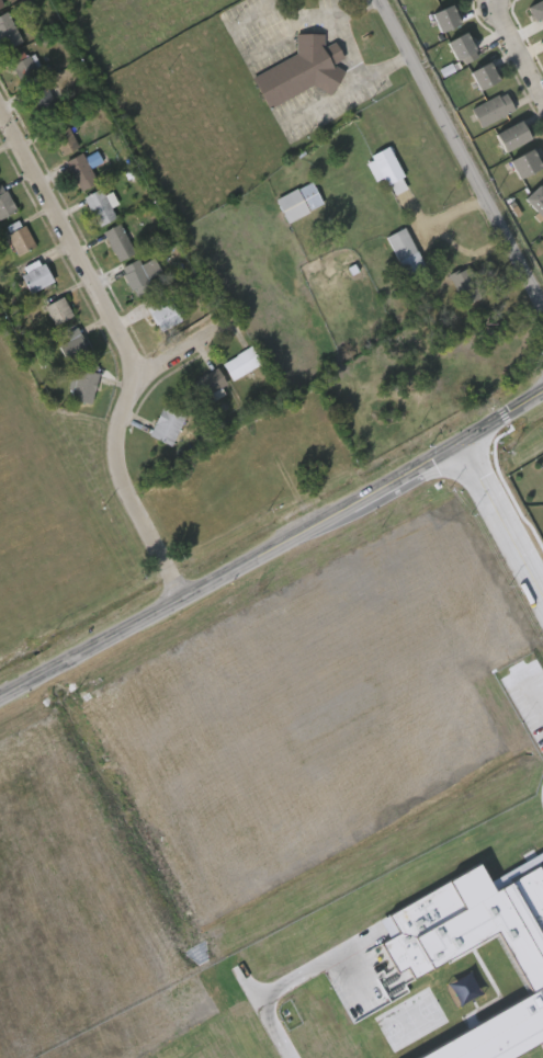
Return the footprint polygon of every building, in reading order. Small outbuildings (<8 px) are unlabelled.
[(539,20),(542,28),(542,0),(527,7),(533,22),(539,20)] [(434,30),(426,11),(446,1),(455,21),(434,30)] [(2,49),(0,45),(0,12),(4,10),(20,39),(2,49)] [(294,54),(295,32),(320,32),(326,42),(332,42),(340,57),(335,59),(342,76),(333,81),(333,92),(319,92),(315,81),(264,107),(249,77),(294,54)] [(447,42),(460,67),(478,57),(466,33),(447,42)] [(10,60),(29,50),(39,71),(21,81),(10,60)] [(464,68),(485,58),(495,79),(474,88),(464,68)] [(37,115),(25,88),(43,80),(54,109),(37,115)] [(511,110),(476,124),(468,105),(504,91),(511,110)] [(77,145),(60,153),(44,124),(60,114),(77,145)] [(528,135),(497,150),(488,132),(518,117),(528,135)] [(505,155),(534,145),(541,167),(511,177),(505,155)] [(386,146),(406,185),(392,193),(382,173),(373,178),(363,157),(386,146)] [(95,179),(78,190),(61,161),(79,150),(95,179)] [(273,200),(308,179),(321,202),(286,223),(273,200)] [(14,207),(0,216),(0,183),(14,207)] [(114,216),(97,225),(81,194),(98,185),(114,216)] [(539,186),(524,200),(542,220),(542,190),(539,186)] [(116,259),(101,229),(117,220),(133,251),(116,259)] [(33,247),(14,254),(4,230),(23,223),(33,247)] [(420,260),(401,269),(384,234),(404,225),(420,260)] [(152,286),(135,296),(118,266),(135,257),(152,286)] [(52,280),(29,293),(16,272),(38,259),(52,280)] [(39,305),(60,295),(70,315),(50,325),(39,305)] [(146,306),(168,295),(180,319),(158,330),(146,306)] [(64,332),(75,327),(88,350),(66,361),(57,343),(67,339),(64,332)] [(230,380),(219,363),(248,345),(259,362),(230,380)] [(68,397),(77,366),(97,372),(89,402),(68,397)] [(191,382),(214,366),(224,384),(201,398),(191,382)] [(170,445),(146,433),(161,402),(185,414),(170,445)] [(482,688),(521,672),(517,663),(479,679),(482,688)] [(542,1042),(542,877),(538,867),(492,891),(480,866),(387,913),(395,929),(396,934),(380,942),(395,972),(408,971),(412,978),(498,934),(531,998),(413,1057),(513,1057),(542,1042)]
